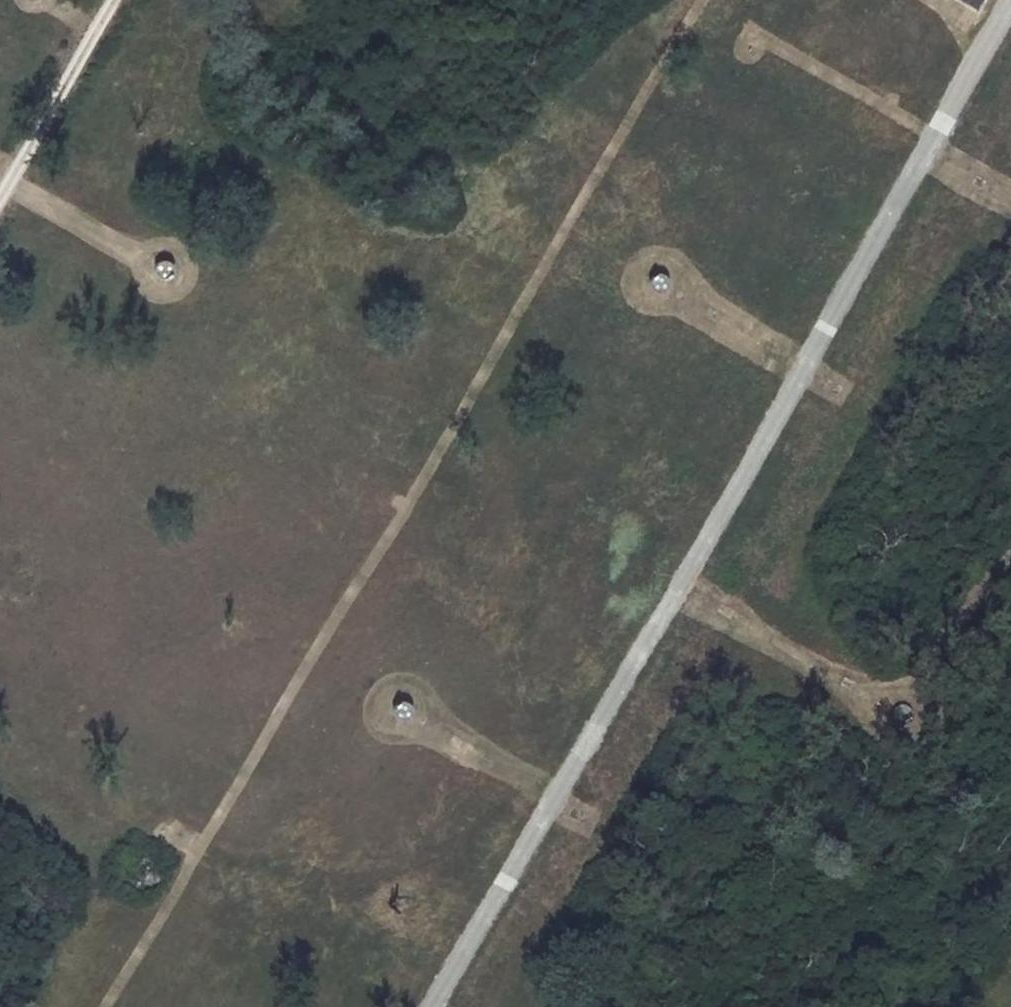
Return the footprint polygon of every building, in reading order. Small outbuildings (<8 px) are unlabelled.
[(971,11),(977,0),(952,0),(971,11)]
